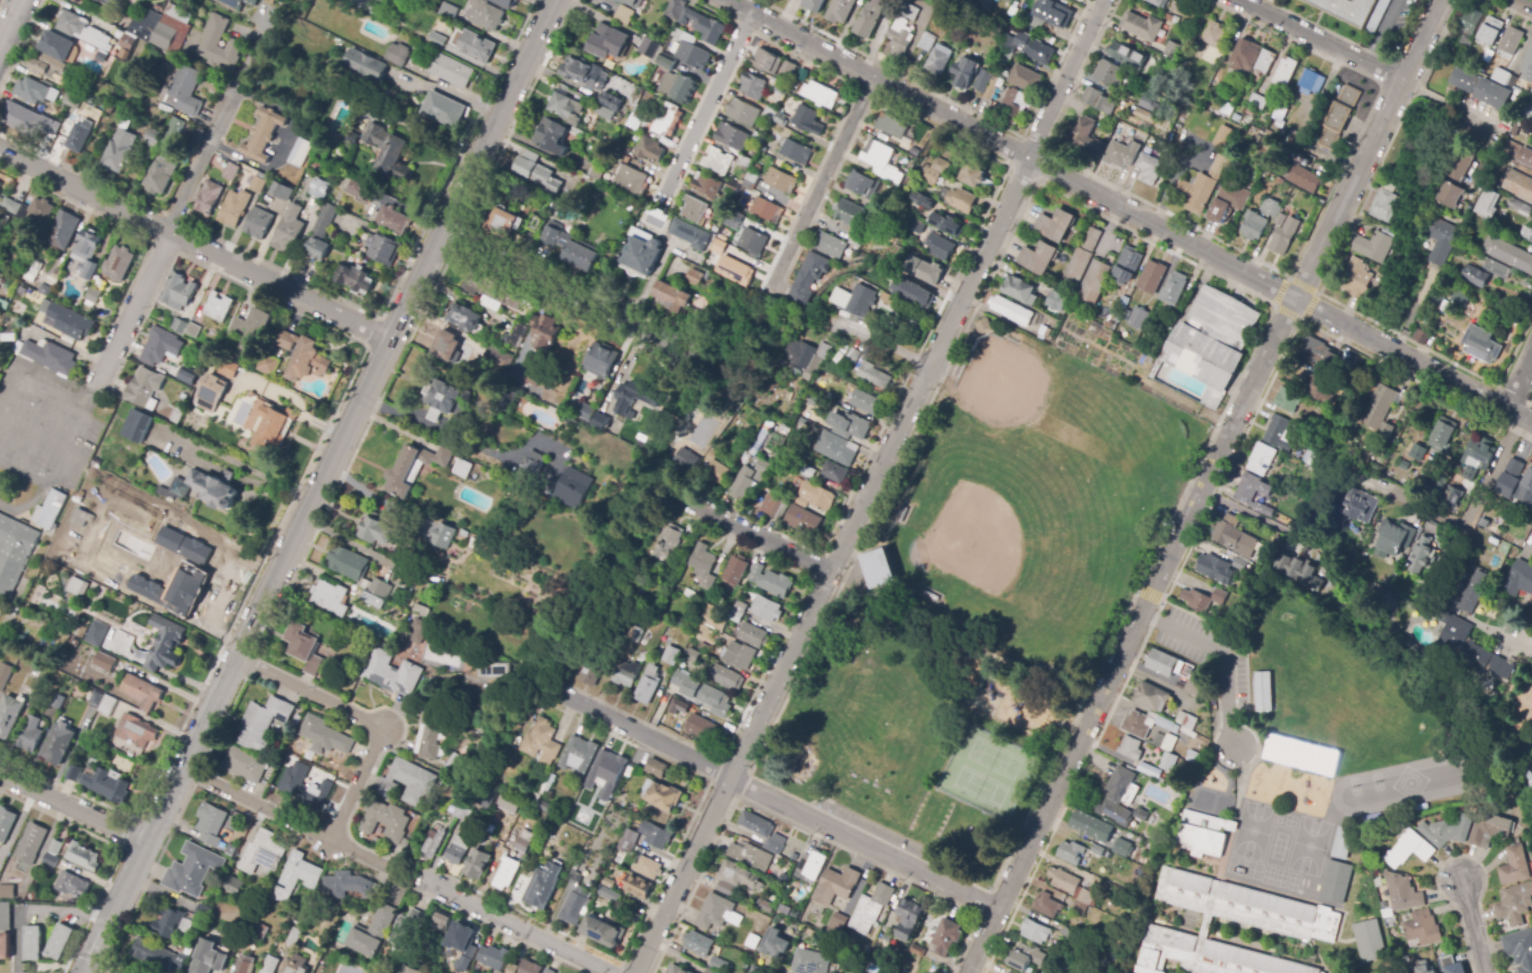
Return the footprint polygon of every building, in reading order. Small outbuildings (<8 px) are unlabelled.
[(241,11),(215,0),(259,0),(256,7),(244,2),(242,5),(243,6),(241,11)] [(455,21),(438,13),(444,0),(461,8),(455,21)] [(470,4),(472,0),(485,0),(489,2),(488,4),(505,12),(496,33),(493,32),(493,33),(486,30),(486,28),(479,25),(479,26),(467,20),(473,6),(470,4)] [(511,10),(492,0),(516,0),(511,10)] [(634,7),(619,0),(642,0),(637,11),(633,9),(634,7)] [(664,15),(672,0),(683,0),(687,2),(677,21),(664,15)] [(802,3),(804,0),(826,0),(820,14),(812,10),(812,11),(802,6),(804,3),(802,3)] [(825,18),(834,0),(858,0),(845,25),(839,21),(837,24),(825,18)] [(872,3),(873,0),(880,0),(886,3),(884,9),(885,9),(870,40),(854,32),(869,1),(872,3)] [(1041,31),(1029,25),(1035,14),(1041,17),(1044,10),(1042,9),(1044,6),(1046,7),(1049,0),(1059,5),(1057,9),(1072,17),(1065,30),(1046,20),(1041,31)] [(1375,24),(1326,0),(1387,0),(1375,24)] [(900,63),(889,57),(895,47),(892,45),(895,40),(888,36),(892,29),(893,29),(907,2),(921,10),(915,21),(908,18),(907,20),(909,21),(906,26),(913,29),(910,34),(914,36),(900,63)] [(630,22),(616,14),(621,5),(635,12),(630,22)] [(701,33),(692,28),(695,22),(690,20),(687,26),(679,22),(686,7),(701,15),(711,20),(712,18),(726,25),(725,27),(727,27),(723,34),(722,34),(716,47),(701,39),(704,34),(701,33)] [(1469,50),(1458,45),(1464,33),(1459,31),(1468,11),(1472,13),(1474,8),(1484,13),(1472,41),(1473,41),(1469,50)] [(112,52),(108,50),(106,51),(76,36),(75,37),(56,28),(66,9),(89,21),(87,26),(91,28),(91,27),(104,33),(103,34),(113,38),(113,39),(118,42),(116,48),(114,47),(112,52)] [(178,55),(138,36),(150,10),(164,16),(165,14),(192,27),(178,55)] [(234,72),(227,70),(228,68),(216,63),(214,66),(208,63),(209,60),(197,54),(207,32),(205,31),(213,13),(231,20),(219,46),(226,49),(231,38),(244,44),(239,56),(240,57),(234,72)] [(1153,44),(1120,27),(1127,14),(1131,16),(1132,13),(1148,21),(1151,16),(1164,23),(1153,44)] [(1494,46),(1486,43),(1485,46),(1478,43),(1480,38),(1479,38),(1489,15),(1504,22),(1494,46)] [(107,24),(89,19),(87,26),(105,31),(107,24)] [(1221,49),(1201,40),(1211,20),(1221,24),(1219,28),(1226,31),(1223,39),(1226,40),(1221,49)] [(607,60),(586,50),(594,32),(597,34),(603,23),(630,36),(620,58),(610,53),(607,60)] [(1516,59),(1509,56),(1503,57),(1501,54),(1496,51),(1499,44),(1500,45),(1510,26),(1526,33),(1519,48),(1521,49),(1516,59)] [(487,66),(456,50),(466,29),(497,44),(487,66)] [(66,62),(39,49),(48,30),(75,43),(66,62)] [(131,52),(120,46),(127,32),(138,37),(131,52)] [(701,71),(674,57),(683,40),(681,39),(685,32),(697,38),(694,45),(701,49),(712,54),(703,72),(701,71)] [(930,52),(919,47),(925,32),(937,37),(930,52)] [(1045,65),(1027,56),(1026,54),(1022,51),(1023,49),(1017,46),(1024,32),(1033,36),(1032,37),(1042,43),(1043,45),(1056,51),(1049,65),(1045,65)] [(1013,54),(1000,48),(1007,35),(1015,39),(1013,45),(1017,47),(1013,54)] [(653,60),(637,51),(645,36),(661,45),(653,60)] [(1240,72),(1231,68),(1233,63),(1231,62),(1242,38),(1262,47),(1260,50),(1261,50),(1252,68),(1250,72),(1242,68),(1240,72)] [(1174,58),(1164,53),(1170,40),(1180,45),(1174,58)] [(1116,42),(1148,57),(1141,72),(1108,56),(1109,54),(1106,52),(1109,46),(1113,47),(1116,42)] [(402,68),(385,59),(393,43),(399,46),(400,44),(409,49),(408,51),(410,52),(402,68)] [(942,76),(926,68),(935,48),(936,49),(939,43),(948,48),(945,54),(951,57),(942,76)] [(775,75),(750,63),(754,55),(755,56),(760,47),(784,59),(775,75)] [(1490,62),(1484,59),(1489,48),(1495,51),(1490,62)] [(1013,55),(1010,62),(1008,61),(1005,66),(997,62),(1000,57),(998,56),(1001,49),(1013,55)] [(1266,75),(1255,69),(1265,49),(1273,53),(1271,56),(1275,58),(1273,62),(1266,75)] [(153,72),(139,66),(146,50),(159,55),(153,72)] [(380,84),(346,68),(355,50),(389,66),(380,84)] [(465,89),(428,72),(437,52),(474,70),(465,89)] [(63,79),(55,75),(54,77),(46,73),(44,77),(31,71),(32,68),(31,67),(36,57),(40,59),(43,53),(69,66),(65,73),(68,74),(66,79),(63,79)] [(672,72),(657,66),(662,53),(677,60),(672,72)] [(601,92),(595,89),(594,91),(586,87),(587,84),(574,78),(573,80),(560,74),(569,55),(575,58),(577,55),(589,61),(587,64),(593,67),(594,64),(605,69),(603,72),(609,75),(607,80),(608,81),(606,86),(604,86),(601,92)] [(967,90),(965,89),(964,90),(954,85),(955,83),(952,81),(955,75),(950,72),(956,61),(958,62),(962,55),(978,63),(974,71),(976,72),(967,90)] [(1163,56),(1170,59),(1167,66),(1160,62),(1163,56)] [(1286,89),(1272,82),(1284,59),(1288,60),(1289,57),(1299,63),(1286,89)] [(1115,87),(1094,77),(1103,59),(1124,69),(1121,74),(1125,75),(1121,85),(1117,83),(1115,87)] [(792,79),(780,74),(786,60),(798,65),(792,79)] [(983,94),(973,89),(986,61),(996,66),(983,94)] [(1035,95),(1007,81),(1012,69),(1013,70),(1016,63),(1044,77),(1035,95)] [(196,118),(175,108),(175,107),(165,102),(160,99),(169,79),(174,81),(182,64),(203,73),(192,97),(204,102),(196,118)] [(1474,95),(1449,83),(1457,67),(1482,79),(1474,95)] [(1310,96),(1300,91),(1302,87),(1299,85),(1307,68),(1311,70),(1311,69),(1316,71),(1315,73),(1326,78),(1318,94),(1312,91),(1310,96)] [(689,105),(658,92),(667,72),(675,75),(676,74),(680,76),(681,75),(699,83),(689,105)] [(761,102),(740,92),(743,85),(741,83),(746,72),(767,82),(765,87),(767,88),(761,102)] [(1514,89),(1500,82),(1505,72),(1518,78),(1514,89)] [(991,101),(983,97),(993,76),(1004,81),(1001,87),(998,86),(991,101)] [(79,110),(57,100),(56,103),(50,100),(48,106),(39,102),(38,105),(13,94),(20,79),(25,81),(27,77),(82,102),(79,110)] [(1503,112),(1474,97),(1484,77),(1513,92),(1503,112)] [(832,108),(806,96),(804,101),(794,96),(801,81),(811,86),(812,82),(840,95),(836,103),(835,102),(832,108)] [(784,95),(774,90),(778,82),(789,87),(784,95)] [(1111,116),(1105,113),(1082,100),(1089,85),(1104,93),(1102,96),(1117,103),(1111,116)] [(79,98),(67,93),(70,86),(82,91),(79,98)] [(1332,150),(1318,143),(1347,86),(1361,92),(1332,150)] [(1018,124),(1014,123),(996,115),(1009,88),(1012,90),(1013,87),(1020,91),(1019,92),(1035,99),(1030,108),(1027,107),(1018,124)] [(457,129),(437,120),(436,121),(420,114),(431,90),(467,107),(457,129)] [(618,112),(599,103),(605,91),(624,100),(618,112)] [(577,128),(559,120),(561,116),(547,110),(556,92),(585,105),(580,114),(574,111),(573,114),(578,116),(577,117),(581,119),(577,128)] [(1263,110),(1249,103),(1254,93),(1268,100),(1263,110)] [(1531,93),(1531,94),(1531,112),(1531,111),(1530,114),(1522,110),(1531,93)] [(1159,114),(1140,105),(1145,94),(1156,99),(1154,102),(1163,107),(1159,114)] [(753,128),(727,116),(729,111),(728,110),(728,109),(726,108),(729,102),(731,103),(732,102),(733,102),(735,98),(762,111),(753,128)] [(55,138),(36,128),(32,137),(1,121),(11,101),(46,119),(47,116),(62,124),(55,138)] [(672,137),(667,134),(665,137),(652,130),(658,119),(656,118),(658,114),(659,115),(667,101),(680,109),(679,111),(684,114),(679,123),(678,123),(676,127),(677,128),(672,137)] [(1229,115),(1221,111),(1226,102),(1234,107),(1229,115)] [(1282,128),(1276,125),(1278,120),(1273,118),(1279,105),(1280,106),(1281,102),(1288,105),(1287,109),(1288,109),(1283,121),(1285,122),(1282,128)] [(821,137),(806,130),(804,132),(799,129),(800,127),(791,123),(801,103),(819,113),(816,118),(818,123),(825,127),(821,137)] [(611,122),(594,113),(599,104),(615,113),(611,122)] [(637,130),(627,125),(637,104),(647,109),(637,130)] [(261,106),(270,110),(270,108),(275,110),(274,112),(289,119),(285,127),(278,124),(272,136),(274,137),(271,144),(269,143),(264,154),(271,157),(267,165),(240,153),(244,144),(249,146),(254,135),(252,134),(254,128),(257,129),(262,117),(258,115),(261,106)] [(1153,124),(1134,115),(1137,107),(1157,116),(1153,124)] [(774,119),(765,115),(768,108),(777,112),(774,119)] [(902,140),(875,127),(882,112),(891,116),(893,115),(897,117),(897,120),(909,126),(902,140)] [(785,128),(775,122),(780,113),(788,117),(787,121),(788,121),(785,128)] [(620,124),(615,122),(619,115),(623,117),(620,124)] [(565,156),(558,153),(557,155),(533,143),(546,116),(570,128),(565,139),(564,138),(561,144),(569,148),(565,156)] [(1082,149),(1070,144),(1073,136),(1071,135),(1075,126),(1077,127),(1081,117),(1085,118),(1086,116),(1096,121),(1095,123),(1096,124),(1088,143),(1085,142),(1082,149)] [(176,146),(168,142),(167,144),(163,142),(174,117),(186,122),(176,146)] [(63,146),(74,122),(81,125),(83,119),(93,123),(79,153),(63,146)] [(407,183),(376,169),(384,149),(376,146),(376,147),(362,141),(371,122),(385,128),(384,131),(408,142),(399,163),(413,169),(407,183)] [(742,153),(714,139),(722,122),(751,136),(749,138),(752,139),(748,148),(745,147),(742,153)] [(1223,148),(1213,143),(1223,125),(1232,130),(1223,148)] [(1481,150),(1458,138),(1465,125),(1488,136),(1481,150)] [(118,126),(99,164),(121,175),(134,148),(131,147),(137,136),(118,126)] [(158,148),(145,142),(151,129),(164,134),(158,148)] [(1295,146),(1286,143),(1292,130),(1300,134),(1295,146)] [(359,136),(355,145),(345,141),(349,132),(359,136)] [(762,144),(752,139),(756,132),(766,138),(762,144)] [(660,164),(646,157),(645,160),(635,155),(644,135),(660,143),(659,146),(663,149),(666,151),(660,164)] [(300,137),(313,143),(301,167),(288,161),(300,137)] [(806,166),(780,154),(788,138),(813,151),(806,166)] [(1099,159),(1088,153),(1095,138),(1106,144),(1099,159)] [(629,162),(615,158),(621,139),(625,141),(624,145),(631,147),(628,157),(631,158),(629,162)] [(898,185),(872,172),(874,167),(860,159),(863,152),(865,153),(871,139),(895,151),(887,167),(903,175),(898,185)] [(1123,169),(1112,164),(1111,166),(1103,162),(1113,140),(1128,147),(1131,140),(1141,145),(1131,167),(1125,164),(1123,169)] [(911,153),(903,150),(906,141),(915,144),(911,153)] [(726,176),(702,164),(711,146),(722,151),(721,154),(728,157),(729,155),(735,157),(726,176)] [(1462,183),(1445,174),(1459,147),(1464,150),(1465,147),(1477,154),(1462,183)] [(1524,147),(1531,151),(1531,167),(1518,161),(1524,147)] [(1201,216),(1185,208),(1191,196),(1177,189),(1182,179),(1194,185),(1200,173),(1207,176),(1220,151),(1234,159),(1224,177),(1221,176),(1201,216)] [(1153,186),(1143,181),(1145,176),(1141,174),(1144,169),(1136,165),(1143,152),(1165,163),(1153,186)] [(749,169),(739,164),(743,155),(753,161),(749,169)] [(142,185),(151,165),(152,166),(156,159),(156,160),(158,156),(177,165),(163,194),(157,191),(155,195),(146,190),(148,188),(142,185)] [(555,195),(544,189),(529,181),(528,182),(512,174),(521,156),(554,173),(552,177),(561,182),(555,195)] [(945,175),(931,168),(937,156),(951,164),(945,175)] [(980,189),(961,180),(970,162),(973,163),(974,163),(983,167),(981,170),(988,173),(985,179),(988,180),(986,185),(983,184),(980,189)] [(233,181),(223,177),(229,163),(240,167),(233,181)] [(600,180),(590,175),(595,164),(605,169),(600,180)] [(1316,195),(1284,177),(1289,167),(1294,169),(1296,164),(1326,180),(1320,190),(1319,190),(1316,195)] [(639,195),(615,184),(623,165),(648,176),(646,182),(649,184),(645,193),(641,191),(639,195)] [(791,194),(764,183),(771,168),(800,180),(796,188),(794,187),(791,194)] [(871,200),(844,187),(854,168),(880,182),(871,200)] [(935,185),(923,178),(926,174),(924,172),(926,168),(928,169),(929,168),(941,175),(935,185)] [(1512,168),(1531,179),(1531,203),(1502,187),(1512,168)] [(749,197),(740,194),(750,170),(760,174),(759,175),(760,176),(754,192),(751,191),(749,197)] [(702,193),(691,187),(695,179),(698,180),(702,174),(722,184),(715,199),(702,193)] [(260,194),(249,188),(255,176),(266,182),(260,194)] [(324,200),(309,193),(317,177),(332,185),(324,200)] [(365,202),(360,199),(361,197),(348,191),(349,190),(344,188),(349,177),(371,188),(365,202)] [(209,217),(208,217),(207,216),(206,215),(206,214),(194,208),(202,192),(206,185),(205,184),(208,180),(224,188),(212,213),(212,214),(212,215),(211,216),(210,217),(209,217)] [(737,194),(726,189),(730,180),(741,185),(737,194)] [(1241,212),(1216,199),(1225,180),(1251,193),(1241,212)] [(1455,209),(1437,200),(1440,195),(1436,193),(1440,186),(1444,188),(1447,180),(1465,189),(1455,209)] [(275,182),(294,190),(288,203),(269,194),(275,182)] [(1390,224),(1374,217),(1377,211),(1372,209),(1377,195),(1379,196),(1382,188),(1384,189),(1387,183),(1396,187),(1393,193),(1395,194),(1393,199),(1400,202),(1390,224)] [(970,216),(945,203),(952,190),(957,193),(959,188),(978,197),(974,205),(975,206),(970,216)] [(1488,189),(1504,196),(1497,209),(1499,211),(1494,221),(1476,212),(1488,189)] [(236,228),(228,224),(227,225),(216,220),(231,190),(239,195),(242,190),(252,195),(236,228)] [(931,209),(918,202),(922,194),(935,201),(931,209)] [(702,227),(681,216),(687,204),(683,202),(687,195),(702,202),(709,205),(703,217),(706,218),(706,220),(716,225),(713,232),(702,227)] [(777,226),(750,212),(758,196),(781,208),(777,215),(781,217),(777,226)] [(25,221),(16,216),(17,216),(1,208),(6,197),(22,205),(22,204),(29,207),(24,216),(27,217),(25,221)] [(43,224),(27,216),(37,198),(42,201),(44,198),(50,202),(49,204),(56,207),(47,223),(44,221),(43,224)] [(491,198),(529,217),(517,242),(479,223),(491,198)] [(856,228),(834,217),(837,211),(833,209),(836,203),(840,205),(843,198),(866,209),(864,213),(866,213),(859,227),(857,226),(856,228)] [(1276,218),(1260,209),(1266,198),(1268,200),(1269,198),(1280,203),(1278,205),(1282,207),(1276,218)] [(1512,198),(1531,208),(1531,213),(1530,217),(1508,205),(1512,198)] [(880,213),(868,208),(872,199),(884,204),(880,213)] [(291,253),(284,250),(283,252),(270,245),(291,202),(303,208),(297,220),(305,224),(291,253)] [(325,238),(313,233),(326,203),(338,208),(325,238)] [(1221,224),(1207,217),(1214,203),(1228,209),(1221,224)] [(403,236),(375,223),(383,205),(389,208),(390,205),(395,207),(394,210),(413,219),(409,228),(407,227),(403,236)] [(725,218),(715,213),(719,205),(729,210),(725,218)] [(263,241),(244,232),(255,207),(275,215),(263,241)] [(1061,243),(1034,229),(1042,214),(1054,220),(1058,214),(1056,213),(1059,208),(1075,216),(1061,243)] [(67,250),(47,241),(62,210),(82,219),(67,250)] [(737,230),(725,224),(732,210),(744,217),(737,230)] [(1255,242),(1243,235),(1244,233),(1241,231),(1247,219),(1244,217),(1249,210),(1269,221),(1259,240),(1257,238),(1255,242)] [(950,234),(934,225),(941,211),(948,215),(947,217),(956,222),(956,223),(959,224),(956,230),(953,228),(950,234)] [(7,224),(0,220),(0,212),(10,217),(7,224)] [(1282,226),(1276,223),(1280,213),(1287,216),(1282,226)] [(538,233),(527,227),(534,215),(544,220),(538,233)] [(1283,257),(1267,249),(1279,227),(1283,229),(1290,216),(1301,222),(1283,257)] [(925,222),(920,232),(910,227),(915,217),(925,222)] [(703,254),(702,255),(690,249),(693,244),(668,233),(675,218),(702,231),(711,235),(703,254)] [(1437,218),(1463,230),(1445,269),(1429,262),(1439,242),(1429,237),(1437,218)] [(591,274),(562,261),(567,249),(559,245),(560,243),(557,241),(555,245),(543,239),(550,222),(564,228),(562,233),(598,249),(596,252),(600,254),(591,274)] [(864,241),(853,236),(839,229),(842,222),(857,229),(858,228),(867,232),(864,241)] [(1080,283),(1065,276),(1079,247),(1078,247),(1088,226),(1102,232),(1092,254),(1093,254),(1080,283)] [(756,258),(751,255),(750,252),(750,251),(737,245),(746,227),(769,237),(761,255),(760,254),(759,257),(756,258)] [(1529,227),(1531,228),(1531,242),(1520,236),(1523,229),(1527,231),(1529,227)] [(91,281),(81,276),(82,272),(81,271),(84,264),(85,265),(87,260),(74,255),(80,240),(78,240),(82,230),(102,238),(92,262),(98,264),(91,281)] [(1383,265),(1352,250),(1359,235),(1372,241),(1377,230),(1395,239),(1383,265)] [(391,267),(368,255),(374,245),(368,242),(372,234),(377,237),(380,232),(403,245),(391,267)] [(840,260),(816,248),(823,232),(848,244),(840,260)] [(947,262),(928,253),(931,248),(926,246),(930,238),(928,237),(930,233),(932,234),(932,232),(958,245),(953,255),(951,254),(947,262)] [(1490,235),(1531,255),(1531,276),(1481,251),(1482,249),(1480,248),(1483,241),(1487,241),(1490,235)] [(650,276),(621,262),(633,236),(662,249),(650,276)] [(859,248),(849,243),(853,236),(863,242),(859,248)] [(312,238),(330,247),(322,263),(304,254),(312,238)] [(717,260),(708,256),(711,249),(716,238),(727,243),(722,254),(721,253),(717,260)] [(1044,276),(1017,262),(1025,246),(1037,253),(1040,247),(1039,246),(1042,241),(1059,250),(1044,276)] [(106,259),(108,260),(116,245),(122,248),(123,246),(130,249),(128,251),(135,254),(122,282),(103,272),(104,269),(102,268),(106,259)] [(1125,286),(1116,281),(1118,277),(1113,275),(1124,250),(1125,251),(1127,245),(1137,250),(1136,252),(1144,255),(1131,283),(1127,282),(1125,286)] [(809,305),(789,295),(810,251),(833,262),(833,263),(836,264),(834,268),(831,266),(828,273),(824,271),(820,281),(816,280),(812,289),(816,291),(809,305)] [(938,286),(906,271),(913,255),(934,265),(936,262),(943,265),(941,268),(945,270),(938,286)] [(1362,301),(1350,296),(1351,294),(1338,288),(1354,255),(1365,261),(1364,263),(1367,265),(1364,270),(1374,275),(1362,301)] [(1506,279),(1483,269),(1485,265),(1480,263),(1483,256),(1510,268),(1506,279)] [(33,283),(24,278),(33,259),(44,264),(37,278),(35,278),(33,283)] [(748,286),(721,274),(728,259),(751,270),(749,275),(752,276),(748,286)] [(1095,305),(1077,296),(1095,259),(1112,268),(1095,305)] [(1155,295),(1137,287),(1149,260),(1157,263),(1157,262),(1168,267),(1155,295)] [(889,279),(879,274),(884,264),(894,270),(889,279)] [(1484,289),(1462,278),(1469,264),(1491,274),(1484,289)] [(361,293),(352,289),(353,288),(346,285),(345,286),(335,281),(343,265),(352,270),(353,267),(369,275),(367,280),(373,284),(369,293),(362,289),(361,293)] [(703,278),(698,288),(685,281),(691,268),(703,274),(704,275),(703,278)] [(179,310),(161,302),(175,272),(183,276),(183,278),(186,279),(184,283),(189,285),(190,282),(201,286),(198,292),(196,291),(192,299),(193,300),(191,306),(188,305),(187,307),(182,304),(179,310)] [(1178,304),(1167,299),(1165,302),(1159,299),(1164,288),(1166,289),(1172,274),(1174,275),(1175,272),(1187,277),(1186,281),(1187,281),(1178,304)] [(498,311),(480,305),(483,296),(476,293),(475,297),(461,292),(468,273),(483,278),(484,276),(502,283),(501,285),(520,292),(515,308),(501,303),(498,311)] [(1033,306),(1027,303),(1027,304),(1002,292),(1010,275),(1014,277),(1015,276),(1024,281),(1024,282),(1036,288),(1032,294),(1038,297),(1033,306)] [(1208,276),(1264,304),(1218,405),(1153,369),(1208,276)] [(680,313),(667,307),(669,303),(653,295),(660,280),(676,288),(677,286),(685,290),(684,292),(693,296),(688,308),(683,306),(680,313)] [(926,308),(906,299),(906,298),(899,295),(905,281),(933,293),(926,308)] [(48,297),(38,293),(43,282),(53,287),(48,297)] [(862,317),(846,309),(847,307),(836,302),(841,292),(852,297),(858,283),(877,292),(871,305),(868,304),(862,317)] [(97,304),(85,300),(91,287),(102,292),(97,304)] [(1465,305),(1451,300),(1456,289),(1469,294),(1465,305)] [(1446,316),(1430,309),(1438,291),(1446,295),(1444,300),(1452,303),(1446,316)] [(224,323),(204,313),(215,292),(219,294),(217,298),(224,301),(226,297),(234,301),(224,323)] [(1062,308),(1053,304),(1059,292),(1068,297),(1062,308)] [(892,302),(886,299),(889,294),(895,298),(892,302)] [(1027,327),(1009,319),(1010,318),(991,309),(992,306),(989,304),(993,297),(996,298),(997,295),(1034,313),(1027,327)] [(43,296),(95,321),(87,338),(83,336),(80,341),(61,332),(61,331),(41,322),(44,314),(36,310),(43,296)] [(1123,310),(1117,307),(1122,297),(1128,299),(1123,310)] [(6,310),(0,308),(0,299),(9,303),(6,310)] [(533,311),(526,308),(529,302),(536,306),(533,311)] [(448,322),(456,304),(466,308),(467,306),(476,311),(475,313),(483,316),(479,324),(481,325),(478,332),(476,331),(474,334),(448,322)] [(247,324),(255,307),(273,316),(254,356),(240,349),(249,330),(245,328),(241,337),(235,335),(231,343),(225,339),(236,316),(247,321),(245,323),(247,324)] [(1142,331),(1127,324),(1135,307),(1149,313),(1142,331)] [(1127,321),(1122,318),(1125,309),(1131,312),(1127,321)] [(550,354),(534,348),(537,340),(532,338),(535,328),(531,327),(535,315),(542,317),(543,314),(557,319),(555,325),(561,327),(556,339),(557,339),(557,341),(555,345),(553,344),(550,354)] [(173,316),(188,323),(183,334),(168,327),(173,316)] [(980,335),(975,322),(988,318),(992,330),(980,335)] [(516,348),(501,341),(505,333),(510,335),(511,333),(513,334),(514,333),(512,332),(516,322),(528,328),(523,338),(521,337),(516,348)] [(191,323),(201,328),(196,338),(186,333),(191,323)] [(1161,343),(1154,341),(1161,323),(1172,328),(1167,342),(1162,340),(1161,343)] [(153,324),(148,333),(150,334),(137,359),(153,368),(156,362),(160,364),(167,351),(177,356),(184,343),(176,339),(177,336),(153,324)] [(1049,337),(1039,333),(1042,326),(1052,330),(1049,337)] [(295,381),(286,377),(301,345),(296,342),(291,351),(271,342),(278,327),(304,340),(306,335),(319,342),(316,348),(318,349),(319,350),(320,351),(318,354),(333,361),(325,379),(312,373),(309,378),(306,376),(304,380),(299,377),(298,380),(296,379),(295,381)] [(1425,346),(1411,338),(1417,327),(1431,335),(1425,346)] [(1489,357),(1470,347),(1468,349),(1461,345),(1465,337),(1467,337),(1472,327),(1476,329),(1477,327),(1485,331),(1483,335),(1491,339),(1490,340),(1496,343),(1489,357)] [(457,365),(432,353),(444,328),(458,335),(456,339),(462,342),(458,351),(463,353),(457,365)] [(1,342),(1,334),(20,333),(20,341),(1,342)] [(1332,370),(1323,365),(1298,352),(1308,334),(1327,344),(1326,346),(1341,354),(1332,370)] [(810,382),(806,380),(807,379),(803,377),(806,370),(794,364),(793,367),(781,361),(792,340),(799,344),(801,341),(818,349),(815,355),(823,359),(817,371),(815,370),(810,382)] [(68,379),(15,353),(12,352),(15,344),(17,345),(18,343),(19,342),(24,344),(25,341),(29,341),(43,348),(47,341),(76,355),(73,361),(78,363),(71,378),(69,377),(68,379)] [(606,380),(583,369),(595,342),(603,345),(604,344),(613,348),(612,350),(620,354),(610,376),(608,376),(606,380)] [(508,370),(483,358),(489,345),(514,357),(508,370)] [(855,364),(849,361),(854,349),(861,353),(855,364)] [(273,377),(257,369),(265,353),(281,360),(273,377)] [(887,391),(857,376),(860,372),(857,370),(856,372),(853,371),(859,358),(865,361),(865,360),(875,365),(874,368),(893,378),(892,380),(894,381),(892,385),(890,384),(887,391)] [(241,365),(235,379),(219,372),(225,359),(241,365)] [(140,365),(136,374),(135,374),(130,383),(128,382),(121,398),(145,409),(154,390),(157,392),(164,376),(140,365)] [(178,377),(184,365),(199,373),(193,385),(178,377)] [(536,386),(523,381),(529,368),(541,373),(536,386)] [(210,371),(222,377),(219,382),(228,386),(229,386),(223,400),(221,399),(214,414),(194,404),(202,387),(201,386),(206,375),(208,376),(210,371)] [(1332,408),(1311,397),(1320,379),(1334,386),(1329,397),(1336,400),(1332,408)] [(437,423),(428,419),(434,407),(427,403),(430,396),(426,394),(431,383),(436,386),(439,380),(462,391),(463,388),(472,393),(470,397),(472,398),(464,416),(459,417),(453,413),(452,416),(443,412),(437,423)] [(630,419),(626,416),(626,418),(614,411),(619,401),(615,398),(623,383),(629,386),(633,380),(661,394),(655,407),(637,397),(632,408),(631,407),(629,410),(633,412),(630,419)] [(1345,392),(1335,388),(1339,380),(1349,385),(1345,392)] [(1381,425),(1364,416),(1380,383),(1393,390),(1392,393),(1404,399),(1401,406),(1393,402),(1381,425)] [(1294,414),(1274,404),(1283,386),(1304,396),(1299,405),(1298,405),(1296,408),(1297,409),(1294,414)] [(874,416),(850,405),(851,403),(845,400),(847,395),(852,397),(856,388),(882,401),(879,406),(882,407),(878,416),(875,414),(874,416)] [(509,410),(503,406),(511,390),(517,394),(509,410)] [(758,410),(748,402),(755,393),(765,401),(758,410)] [(273,409),(286,415),(289,408),(299,413),(295,421),(282,447),(276,444),(271,455),(253,445),(258,435),(252,432),(243,427),(258,397),(267,402),(275,406),(273,409)] [(831,413),(829,412),(828,413),(819,409),(823,401),(832,405),(832,406),(834,407),(831,413)] [(590,421),(574,414),(579,402),(595,409),(590,421)] [(142,444),(121,435),(133,409),(154,418),(142,444)] [(176,423),(168,419),(172,410),(181,414),(176,423)] [(604,431),(592,425),(598,413),(610,418),(604,431)] [(860,445),(833,432),(836,426),(841,428),(849,413),(871,424),(866,435),(867,435),(865,439),(864,438),(863,440),(862,440),(860,445)] [(1289,453),(1280,448),(1280,447),(1262,439),(1274,414),(1295,424),(1291,434),(1287,432),(1284,439),(1294,443),(1289,453)] [(1310,431),(1299,425),(1304,416),(1315,422),(1310,431)] [(1323,426),(1317,423),(1319,417),(1325,420),(1323,426)] [(1446,455),(1434,449),(1435,448),(1429,444),(1442,417),(1458,425),(1449,444),(1451,445),(1446,455)] [(767,418),(773,421),(758,448),(752,445),(767,418)] [(805,426),(798,422),(801,418),(807,421),(805,426)] [(833,429),(822,424),(824,420),(828,421),(829,418),(837,422),(833,429)] [(1390,439),(1379,434),(1385,422),(1396,427),(1390,439)] [(818,432),(811,428),(814,424),(820,427),(818,432)] [(850,467),(848,466),(847,467),(814,450),(819,441),(827,446),(833,434),(848,442),(846,447),(857,453),(850,467)] [(1486,471),(1479,468),(1478,469),(1466,463),(1466,465),(1461,463),(1473,437),(1482,441),(1484,438),(1493,442),(1491,446),(1499,450),(1492,463),(1490,462),(1486,471)] [(1264,477),(1247,469),(1251,462),(1250,462),(1259,443),(1277,452),(1268,470),(1267,470),(1264,477)] [(1407,455),(1420,462),(1427,449),(1414,443),(1407,455)] [(407,500),(386,490),(391,481),(389,480),(388,479),(387,478),(387,476),(387,475),(387,473),(388,472),(389,471),(389,470),(390,469),(391,469),(392,468),(393,468),(394,468),(397,469),(408,444),(422,451),(423,449),(437,455),(441,447),(454,453),(447,468),(433,461),(431,466),(425,463),(407,500)] [(673,462),(682,448),(702,461),(693,474),(673,462)] [(1427,459),(1420,455),(1423,448),(1430,451),(1427,459)] [(533,484),(519,477),(532,451),(547,458),(533,484)] [(458,456),(472,463),(465,477),(451,471),(458,456)] [(721,486),(705,475),(715,460),(732,471),(721,486)] [(842,485),(821,475),(828,460),(849,471),(842,485)] [(761,483),(754,478),(758,471),(755,469),(760,461),(771,467),(761,483)] [(1378,472),(1372,467),(1376,462),(1382,467),(1378,472)] [(90,476),(85,474),(90,465),(95,467),(90,476)] [(737,499),(731,495),(733,492),(730,489),(745,465),(756,472),(751,479),(755,481),(743,499),(739,496),(737,499)] [(812,479),(800,473),(804,465),(816,471),(812,479)] [(578,510),(553,497),(570,466),(594,480),(578,510)] [(1389,479),(1381,476),(1384,467),(1392,470),(1389,479)] [(1530,467),(1531,468),(1531,506),(1514,497),(1522,481),(1523,482),(1530,467)] [(1405,486),(1392,481),(1397,468),(1410,473),(1405,486)] [(230,511),(223,508),(222,510),(211,506),(213,502),(204,498),(206,494),(197,489),(197,488),(187,483),(193,469),(222,481),(227,470),(234,473),(228,486),(236,489),(236,490),(237,490),(238,490),(239,490),(239,491),(240,491),(240,492),(240,493),(240,494),(240,495),(239,495),(239,496),(238,496),(236,497),(235,496),(234,500),(235,501),(236,504),(233,509),(230,511)] [(1263,514),(1252,509),(1253,508),(1233,497),(1242,480),(1242,481),(1247,471),(1263,480),(1262,481),(1275,488),(1270,496),(1258,490),(1252,502),(1254,503),(1255,501),(1267,507),(1263,514)] [(1512,499),(1496,493),(1505,472),(1520,479),(1512,499)] [(173,503),(167,500),(168,499),(156,494),(160,485),(171,490),(177,477),(186,481),(185,484),(191,487),(184,501),(176,497),(173,503)] [(829,512),(810,504),(811,502),(809,501),(806,508),(794,503),(797,494),(800,495),(806,481),(818,486),(834,493),(833,495),(836,496),(829,512)] [(779,491),(772,487),(774,483),(781,487),(779,491)] [(1456,509),(1441,502),(1443,498),(1444,499),(1450,485),(1464,492),(1456,509)] [(1368,524),(1341,511),(1352,487),(1380,500),(1368,524)] [(51,530),(38,524),(40,519),(35,517),(40,506),(45,508),(54,489),(67,496),(51,530)] [(80,504),(73,501),(78,489),(86,493),(80,504)] [(769,494),(785,501),(776,519),(761,513),(769,494)] [(814,538),(784,523),(793,504),(823,519),(814,538)] [(902,523),(898,521),(904,507),(909,509),(902,523)] [(84,528),(71,522),(78,508),(91,515),(84,528)] [(389,545),(378,540),(376,544),(359,536),(362,529),(359,528),(363,520),(366,522),(372,511),(390,519),(386,526),(396,531),(389,545)] [(757,519),(747,514),(748,511),(759,516),(757,519)] [(1250,559),(1233,550),(1234,547),(1227,543),(1226,546),(1214,540),(1215,537),(1212,536),(1219,521),(1222,523),(1228,512),(1240,519),(1235,528),(1259,541),(1250,559)] [(7,604),(0,601),(0,545),(1,543),(0,543),(0,513),(41,533),(7,604)] [(1387,557),(1375,552),(1377,546),(1378,546),(1383,535),(1379,533),(1385,519),(1395,523),(1395,525),(1400,527),(1402,524),(1416,530),(1407,551),(1401,548),(1399,553),(1400,553),(1398,557),(1388,553),(1387,557)] [(1439,536),(1426,530),(1430,520),(1443,526),(1439,536)] [(447,550),(431,542),(434,537),(432,536),(436,529),(437,530),(441,522),(457,530),(447,550)] [(669,560),(657,553),(656,547),(665,529),(669,528),(672,523),(682,529),(680,531),(684,533),(680,539),(681,542),(679,547),(676,548),(676,549),(669,560)] [(212,547),(162,526),(154,545),(205,565),(212,547)] [(1303,536),(1296,532),(1298,528),(1305,532),(1303,536)] [(1418,574),(1417,573),(1416,574),(1408,570),(1412,563),(1410,562),(1423,536),(1432,541),(1429,547),(1433,549),(1429,557),(1428,557),(1427,559),(1429,560),(1425,568),(1422,566),(1418,574)] [(705,591),(700,589),(703,580),(693,576),(696,569),(690,566),(699,542),(705,544),(709,545),(707,552),(717,556),(716,559),(717,559),(711,575),(716,577),(710,593),(705,591)] [(360,582),(327,567),(330,561),(327,560),(332,550),(335,552),(338,546),(369,560),(366,566),(369,567),(363,579),(361,578),(360,582)] [(874,589),(862,557),(887,548),(899,581),(874,589)] [(1321,593),(1273,567),(1279,557),(1283,559),(1286,554),(1297,560),(1298,558),(1319,569),(1316,575),(1327,582),(1321,593)] [(738,587),(722,578),(733,556),(739,559),(740,555),(747,558),(746,562),(750,564),(738,587)] [(1224,579),(1205,570),(1206,568),(1198,564),(1202,555),(1208,557),(1209,555),(1230,564),(1224,579)] [(187,618),(175,611),(178,606),(167,600),(182,572),(171,565),(176,556),(203,570),(203,572),(210,576),(204,586),(206,587),(195,607),(194,606),(187,618)] [(1244,571),(1233,566),(1237,558),(1248,563),(1244,571)] [(1475,571),(1470,569),(1474,559),(1486,564),(1484,570),(1477,567),(1475,571)] [(1519,559),(1531,566),(1531,589),(1521,584),(1517,590),(1505,584),(1512,571),(1513,571),(1519,559)] [(756,584),(749,580),(757,563),(765,566),(761,574),(762,575),(759,580),(756,584)] [(785,600),(757,586),(763,574),(767,576),(769,570),(781,576),(782,574),(791,578),(790,581),(793,582),(785,600)] [(1471,614),(1459,607),(1478,570),(1486,574),(1488,575),(1475,600),(1477,601),(1471,614)] [(82,599),(67,590),(74,577),(90,585),(82,599)] [(387,600),(360,588),(364,579),(373,583),(376,578),(393,586),(387,600)] [(345,618),(312,602),(315,596),(310,594),(315,585),(318,587),(322,580),(338,588),(339,585),(352,592),(350,597),(347,595),(346,596),(349,597),(346,602),(348,602),(346,606),(350,608),(345,618)] [(1373,599),(1368,590),(1375,583),(1383,588),(1383,598),(1373,599)] [(33,609),(25,606),(33,587),(41,590),(33,609)] [(693,600),(679,595),(682,587),(696,593),(693,600)] [(1205,616),(1187,608),(1189,603),(1181,599),(1185,590),(1191,593),(1192,589),(1212,598),(1217,588),(1228,594),(1222,606),(1212,601),(1205,616)] [(381,610),(360,600),(364,591),(385,601),(381,610)] [(938,601),(924,594),(925,591),(939,597),(938,601)] [(773,623),(751,612),(754,606),(752,605),(755,599),(757,600),(760,594),(782,606),(779,610),(783,612),(779,620),(776,618),(773,623)] [(745,614),(735,609),(739,601),(749,605),(745,614)] [(426,619),(412,612),(416,604),(430,610),(426,619)] [(18,619),(12,616),(16,605),(23,607),(18,619)] [(665,618),(659,616),(661,609),(662,609),(663,607),(667,609),(666,611),(667,612),(665,618)] [(705,624),(699,621),(705,609),(705,608),(711,611),(713,607),(721,611),(719,615),(729,620),(725,627),(730,629),(727,634),(723,631),(722,632),(705,624)] [(739,624),(729,619),(733,610),(743,615),(739,624)] [(156,676),(141,669),(145,660),(136,656),(139,650),(149,654),(159,631),(148,626),(154,612),(189,628),(178,653),(184,656),(178,670),(169,665),(166,671),(160,668),(156,676)] [(100,648),(84,641),(94,619),(96,620),(99,615),(111,621),(109,627),(110,627),(100,648)] [(1504,686),(1467,668),(1468,666),(1436,650),(1453,615),(1475,626),(1468,641),(1515,664),(1504,686)] [(421,645),(410,641),(416,629),(412,627),(416,618),(430,624),(421,645)] [(685,629),(676,625),(679,618),(688,622),(685,629)] [(315,678),(303,671),(308,664),(288,653),(293,643),(285,639),(295,620),(309,627),(306,632),(320,640),(319,642),(321,643),(315,654),(325,660),(315,678)] [(760,650),(738,639),(746,622),(769,633),(767,637),(770,639),(766,647),(762,645),(760,650)] [(83,638),(73,634),(78,624),(88,629),(83,638)] [(639,643),(628,638),(634,625),(645,630),(639,643)] [(623,638),(618,636),(621,630),(626,633),(623,638)] [(743,671),(723,661),(733,640),(746,646),(746,645),(758,650),(753,662),(755,663),(753,668),(748,665),(745,670),(743,669),(743,671)] [(1416,654),(1406,646),(1410,640),(1420,648),(1416,654)] [(705,652),(698,648),(702,642),(705,644),(712,648),(708,654),(705,652)] [(675,666),(661,661),(668,645),(682,651),(675,666)] [(410,698),(399,692),(398,694),(361,676),(375,647),(393,656),(389,665),(400,671),(405,660),(424,669),(410,698)] [(696,664),(685,657),(690,648),(701,654),(696,664)] [(1171,678),(1147,667),(1155,648),(1180,659),(1179,661),(1186,664),(1181,675),(1175,673),(1174,675),(1173,674),(1171,678)] [(111,674),(93,665),(99,651),(117,660),(111,674)] [(1427,665),(1424,659),(1432,654),(1436,660),(1427,665)] [(26,664),(21,661),(23,656),(29,659),(26,664)] [(594,688),(578,680),(589,657),(605,665),(594,688)] [(632,688),(621,683),(620,685),(612,681),(622,660),(632,665),(634,662),(642,666),(632,688)] [(650,704),(634,697),(650,663),(650,664),(652,661),(657,664),(656,666),(660,668),(657,673),(660,674),(658,678),(661,679),(650,704)] [(3,692),(0,691),(0,667),(2,663),(13,668),(3,692)] [(506,679),(486,679),(486,678),(478,678),(478,663),(511,663),(511,677),(506,677),(506,679)] [(739,691),(736,690),(735,691),(728,687),(728,689),(720,685),(721,684),(709,678),(711,674),(708,672),(711,666),(714,667),(716,663),(743,676),(742,678),(745,679),(739,691)] [(1191,676),(1185,673),(1187,668),(1194,671),(1191,676)] [(706,705),(681,692),(682,690),(671,684),(678,670),(706,684),(731,697),(728,704),(732,706),(725,720),(710,712),(712,708),(706,705)] [(1252,671),(1268,671),(1269,710),(1253,711),(1252,671)] [(1198,697),(1185,690),(1194,672),(1207,679),(1198,697)] [(150,713),(141,708),(143,703),(120,692),(129,674),(165,691),(159,703),(156,701),(150,713)] [(1183,690),(1172,686),(1175,679),(1185,684),(1183,690)] [(1158,712),(1134,701),(1143,681),(1172,694),(1167,704),(1163,702),(1158,712)] [(111,716),(89,706),(91,703),(90,702),(95,691),(118,701),(111,716)] [(8,741),(0,737),(0,707),(6,694),(18,700),(20,696),(27,699),(25,703),(26,704),(8,741)] [(60,710),(51,706),(56,694),(66,698),(60,710)] [(264,753),(258,750),(257,752),(237,742),(245,726),(241,724),(252,702),(265,709),(272,695),(296,707),(287,726),(275,720),(277,717),(275,716),(266,735),(265,734),(263,739),(269,742),(264,753)] [(677,715),(667,711),(674,697),(690,705),(686,714),(679,711),(677,715)] [(437,760),(421,757),(423,744),(422,744),(425,726),(422,725),(426,704),(455,709),(450,735),(439,733),(437,745),(440,745),(437,760)] [(1145,741),(1121,729),(1127,715),(1130,716),(1133,709),(1148,716),(1150,711),(1174,723),(1175,724),(1181,727),(1177,734),(1155,724),(1153,729),(1151,729),(1145,741)] [(1195,739),(1180,731),(1182,726),(1175,722),(1180,711),(1187,715),(1188,713),(1199,719),(1192,732),(1198,735),(1195,739)] [(145,750),(135,745),(137,741),(130,738),(128,741),(115,735),(125,712),(141,720),(141,721),(146,723),(146,722),(151,724),(151,726),(160,730),(155,743),(149,740),(145,750)] [(349,755),(334,748),(331,752),(324,749),(321,755),(311,750),(315,743),(298,734),(309,712),(328,721),(326,726),(356,741),(349,755)] [(33,754),(15,746),(30,714),(41,719),(37,728),(44,732),(33,754)] [(706,740),(685,729),(693,714),(706,720),(718,727),(710,742),(706,740)] [(549,768),(539,763),(544,751),(539,749),(535,758),(519,750),(528,731),(532,733),(535,726),(534,726),(536,721),(537,722),(539,716),(549,720),(548,722),(552,724),(551,727),(557,729),(551,741),(562,745),(555,760),(553,759),(549,768)] [(60,767),(47,761),(48,759),(41,755),(57,723),(60,725),(62,721),(70,725),(69,729),(77,733),(70,745),(72,746),(67,756),(66,755),(60,767)] [(1170,752),(1161,748),(1167,733),(1176,737),(1170,752)] [(600,746),(584,779),(558,766),(573,734),(582,738),(581,739),(590,743),(591,741),(600,746)] [(1139,762),(1134,760),(1119,753),(1119,752),(1117,751),(1119,747),(1121,748),(1126,735),(1142,742),(1139,749),(1144,752),(1139,762)] [(457,750),(445,748),(446,743),(454,745),(456,738),(459,739),(457,750)] [(258,785),(221,767),(232,744),(269,762),(258,785)] [(618,783),(609,779),(610,776),(593,769),(602,748),(611,752),(609,756),(615,758),(616,757),(618,758),(619,755),(629,759),(618,783)] [(1197,765),(1186,760),(1189,754),(1187,753),(1188,750),(1190,751),(1190,750),(1201,755),(1197,765)] [(1171,772),(1160,767),(1167,752),(1178,757),(1171,772)] [(455,777),(443,770),(455,753),(466,760),(455,777)] [(403,801),(401,800),(408,786),(395,779),(394,782),(399,785),(391,801),(374,792),(382,777),(386,779),(397,756),(439,777),(430,795),(425,793),(422,800),(418,808),(403,801)] [(662,779),(645,771),(652,757),(669,766),(662,779)] [(299,801),(277,791),(289,768),(293,770),(297,761),(311,768),(304,783),(310,786),(312,782),(321,787),(318,794),(324,797),(322,801),(317,811),(299,801)] [(1158,779),(1138,770),(1142,761),(1162,771),(1158,779)] [(77,782),(66,776),(72,763),(84,769),(77,782)] [(1093,796),(1094,793),(1099,796),(1105,800),(1108,796),(1110,792),(1106,789),(1119,765),(1137,775),(1132,783),(1141,788),(1136,795),(1130,806),(1123,802),(1121,805),(1133,812),(1131,815),(1134,816),(1127,828),(1116,822),(1117,821),(1105,814),(1103,816),(1087,807),(1093,796)] [(630,777),(625,775),(629,766),(634,768),(630,777)] [(1525,766),(1531,775),(1531,783),(1521,770),(1525,766)] [(115,803),(109,800),(109,798),(79,783),(84,773),(94,778),(99,767),(110,772),(111,770),(122,775),(120,778),(130,783),(126,791),(130,793),(125,803),(124,804),(122,803),(121,802),(121,803),(120,805),(115,803)] [(542,795),(537,793),(544,779),(549,781),(552,774),(557,777),(551,788),(549,787),(547,792),(544,791),(542,795)] [(448,787),(442,784),(445,777),(452,780),(448,787)] [(644,799),(648,791),(644,789),(650,778),(664,786),(665,784),(672,788),(673,786),(685,792),(682,799),(678,806),(676,805),(672,814),(644,799)] [(475,804),(482,789),(496,796),(489,811),(475,804)] [(515,815),(518,805),(508,801),(509,797),(501,793),(495,807),(515,815)] [(532,800),(531,799),(535,793),(541,796),(539,800),(537,802),(532,800)] [(365,801),(368,795),(379,801),(390,807),(391,804),(407,812),(405,815),(410,818),(404,831),(407,832),(399,846),(391,842),(392,840),(383,836),(388,827),(379,821),(372,834),(360,828),(369,813),(361,809),(365,801)] [(550,814),(537,808),(541,800),(554,806),(550,814)] [(204,802),(204,801),(206,802),(229,813),(217,837),(222,839),(217,849),(199,840),(202,833),(196,830),(201,819),(197,817),(204,802)] [(6,844),(0,841),(0,812),(3,806),(11,810),(11,811),(19,815),(6,844)] [(458,806),(471,812),(467,823),(453,817),(458,806)] [(1147,823),(1134,815),(1139,807),(1152,815),(1147,823)] [(1095,838),(1070,826),(1078,809),(1104,821),(1100,829),(1102,830),(1100,835),(1097,834),(1095,838)] [(779,855),(763,847),(768,839),(738,824),(745,810),(772,823),(771,825),(775,827),(769,838),(772,839),(774,833),(787,839),(784,845),(779,855)] [(1183,811),(1233,824),(1223,859),(1205,854),(1204,859),(1194,857),(1195,852),(1174,846),(1183,811)] [(1441,850),(1417,829),(1423,821),(1432,828),(1431,824),(1447,821),(1448,822),(1452,821),(1454,826),(1459,824),(1463,813),(1474,817),(1465,843),(1456,840),(1448,842),(1441,850)] [(1488,850),(1470,845),(1478,817),(1482,818),(1483,813),(1514,821),(1514,823),(1516,823),(1512,837),(1509,836),(1508,841),(1492,837),(1488,850)] [(483,823),(477,820),(480,814),(486,817),(483,823)] [(550,830),(544,828),(548,819),(554,821),(550,830)] [(664,851),(645,842),(647,837),(643,835),(643,833),(639,831),(645,820),(674,834),(670,843),(668,842),(664,851)] [(36,856),(19,848),(31,822),(49,831),(36,856)] [(252,876),(238,869),(250,842),(253,844),(261,827),(277,835),(274,841),(287,848),(276,872),(258,864),(252,876)] [(631,854),(618,848),(626,828),(640,834),(631,854)] [(1341,828),(1356,832),(1348,861),(1333,857),(1341,828)] [(1396,870),(1382,859),(1389,850),(1391,852),(1400,841),(1399,840),(1410,828),(1436,850),(1426,863),(1413,853),(1403,865),(1401,864),(1396,870)] [(433,860),(428,857),(430,855),(422,851),(429,837),(427,836),(431,829),(438,833),(440,829),(447,832),(433,860)] [(525,854),(514,849),(523,830),(534,835),(525,854)] [(454,865),(449,862),(450,860),(445,857),(456,835),(471,842),(460,865),(456,863),(454,865)] [(1126,858),(1113,851),(1119,837),(1133,845),(1126,858)] [(58,855),(48,851),(53,839),(63,843),(58,855)] [(95,874),(64,858),(73,840),(80,843),(80,845),(100,855),(97,860),(98,861),(97,863),(100,865),(95,874)] [(198,899),(182,891),(180,894),(161,885),(169,867),(171,868),(175,861),(183,865),(187,856),(181,853),(187,840),(227,860),(221,872),(210,867),(201,885),(204,887),(198,899)] [(1078,866),(1057,856),(1064,841),(1071,844),(1072,842),(1086,848),(1083,854),(1080,853),(1078,857),(1082,858),(1078,866)] [(770,876),(726,854),(732,843),(744,849),(747,843),(778,859),(770,876)] [(1502,886),(1497,868),(1510,865),(1506,848),(1522,843),(1531,878),(1502,886)] [(1102,857),(1091,852),(1095,844),(1105,849),(1102,857)] [(399,859),(394,856),(398,847),(404,850),(399,859)] [(480,881),(463,873),(475,848),(492,856),(480,881)] [(805,883),(800,881),(804,874),(796,871),(805,853),(810,855),(813,848),(820,852),(819,853),(827,857),(815,881),(808,878),(805,883)] [(315,891),(304,886),(306,881),(299,878),(294,890),(279,883),(295,849),(306,854),(303,861),(324,871),(315,891)] [(52,875),(40,868),(47,853),(60,859),(52,875)] [(655,880),(632,869),(635,864),(638,865),(642,856),(662,865),(660,869),(663,871),(660,877),(657,876),(655,880)] [(504,891),(492,886),(506,857),(521,864),(510,887),(506,886),(504,891)] [(760,891),(755,888),(754,890),(740,883),(738,887),(718,878),(727,859),(747,869),(746,870),(754,874),(754,875),(760,878),(759,882),(763,884),(760,891)] [(1330,861),(1356,868),(1346,905),(1320,898),(1330,861)] [(546,908),(539,904),(538,906),(534,904),(535,902),(528,898),(536,882),(537,882),(539,877),(545,880),(546,878),(545,878),(553,862),(564,867),(554,888),(555,889),(546,908)] [(829,908),(812,899),(828,868),(842,876),(847,866),(863,874),(857,885),(856,885),(848,901),(836,894),(829,908)] [(1346,914),(1338,946),(1312,939),(1311,944),(1153,903),(1163,866),(1346,914)] [(1089,905),(1077,900),(1077,899),(1072,896),(1073,894),(1060,888),(1060,889),(1052,885),(1054,879),(1047,876),(1052,867),(1058,870),(1060,868),(1066,871),(1065,872),(1082,880),(1081,881),(1085,883),(1083,888),(1088,890),(1089,888),(1094,890),(1093,893),(1094,894),(1089,905)] [(363,899),(365,895),(358,892),(347,892),(346,899),(329,898),(329,892),(324,892),(324,876),(337,876),(337,870),(352,871),(352,876),(361,876),(383,887),(376,898),(363,899)] [(84,899),(81,897),(80,898),(69,893),(68,895),(54,889),(63,871),(91,885),(84,899)] [(1393,911),(1388,883),(1387,883),(1385,871),(1402,875),(1403,878),(1409,877),(1411,888),(1414,887),(1415,893),(1423,892),(1425,906),(1393,911)] [(646,900),(623,888),(631,872),(654,884),(646,900)] [(786,883),(781,881),(785,873),(790,875),(786,883)] [(230,898),(224,895),(232,877),(245,883),(238,897),(232,894),(230,898)] [(613,888),(602,884),(605,878),(615,882),(613,888)] [(733,898),(716,889),(721,880),(738,889),(733,898)] [(867,936),(847,927),(863,895),(872,899),(880,881),(895,889),(886,908),(883,906),(875,924),(873,923),(867,936)] [(1509,888),(1531,883),(1531,895),(1524,897),(1526,906),(1522,907),(1526,926),(1512,929),(1510,918),(1498,921),(1494,907),(1503,905),(1501,899),(1502,899),(1500,891),(1502,891),(1502,890),(1507,889),(1510,889),(1509,888)] [(266,901),(273,884),(292,893),(288,901),(266,901)] [(14,898),(0,898),(0,886),(14,885),(14,898)] [(578,927),(560,919),(572,891),(575,892),(578,885),(592,891),(581,915),(583,916),(578,927)] [(619,904),(598,895),(601,887),(623,896),(619,904)] [(1055,919),(1031,908),(1036,898),(1040,899),(1044,891),(1052,895),(1050,898),(1065,906),(1062,911),(1059,910),(1055,919)] [(707,930),(695,925),(707,900),(711,892),(736,904),(732,913),(742,918),(738,927),(725,921),(722,928),(712,924),(709,931),(707,930)] [(907,943),(894,936),(903,918),(895,915),(904,897),(925,908),(917,924),(916,924),(907,943)] [(771,914),(757,908),(761,899),(775,905),(771,914)] [(1083,915),(1072,909),(1077,901),(1088,907),(1083,915)] [(11,931),(0,931),(0,903),(11,903),(11,931)] [(374,958),(345,945),(354,928),(356,924),(368,930),(381,903),(398,910),(384,941),(383,940),(374,958)] [(788,915),(777,911),(780,904),(791,908),(788,915)] [(173,941),(150,930),(155,921),(159,923),(163,916),(158,913),(161,907),(166,909),(167,907),(176,912),(177,909),(186,914),(173,941)] [(1384,919),(1382,909),(1392,907),(1394,917),(1384,919)] [(407,949),(388,939),(401,915),(407,918),(413,908),(425,915),(407,949)] [(1411,948),(1409,942),(1408,942),(1403,924),(1414,921),(1412,913),(1430,908),(1432,916),(1434,916),(1437,925),(1439,925),(1443,941),(1421,947),(1419,939),(1416,939),(1417,946),(1411,948)] [(445,932),(437,929),(438,926),(434,924),(436,921),(434,920),(438,912),(451,918),(445,932)] [(839,938),(826,932),(835,912),(848,918),(839,938)] [(614,949),(580,933),(588,915),(619,930),(620,928),(626,931),(619,944),(617,943),(616,946),(614,945),(614,949)] [(1360,962),(1350,924),(1375,917),(1386,955),(1360,962)] [(942,957),(936,953),(939,946),(932,943),(944,918),(963,926),(960,932),(964,933),(959,944),(955,942),(950,952),(946,950),(942,957)] [(1042,944),(1022,934),(1024,931),(1021,930),(1027,918),(1052,930),(1046,942),(1044,941),(1042,944)] [(289,928),(283,925),(286,919),(291,922),(289,928)] [(262,943),(250,936),(257,922),(269,928),(262,943)] [(60,960),(40,960),(25,960),(25,927),(41,927),(41,953),(46,953),(47,952),(60,924),(75,931),(60,960)] [(465,972),(453,966),(456,959),(459,960),(463,951),(446,943),(455,924),(468,930),(467,933),(471,935),(470,938),(472,939),(470,943),(469,942),(468,944),(477,948),(471,960),(470,960),(465,972)] [(1326,972),(1195,972),(1180,969),(1182,962),(1166,958),(1162,972),(1166,972),(1140,972),(1135,972),(1147,925),(1326,972)] [(294,947),(286,944),(294,927),(302,930),(294,947)] [(772,927),(782,932),(779,937),(791,943),(783,961),(771,955),(770,957),(760,952),(772,927)] [(1081,944),(1061,934),(1065,927),(1084,936),(1081,944)] [(1501,937),(1531,929),(1531,972),(1526,972),(1524,965),(1515,967),(1512,957),(1507,958),(1501,937)] [(707,956),(706,959),(684,947),(686,943),(682,941),(686,933),(690,935),(692,930),(707,938),(715,942),(707,956)] [(0,939),(0,933),(11,933),(11,960),(2,960),(2,963),(0,963),(0,939)] [(755,950),(745,945),(751,933),(761,939),(755,950)] [(181,971),(171,966),(169,971),(145,959),(144,961),(129,954),(139,935),(155,943),(155,944),(178,955),(180,952),(188,957),(181,971)] [(212,967),(210,972),(190,972),(196,958),(194,957),(202,937),(217,943),(214,949),(229,955),(222,972),(212,967)] [(275,948),(272,947),(271,948),(266,945),(269,939),(277,943),(275,948)] [(1025,972),(1006,963),(1011,951),(1013,952),(1015,949),(1017,950),(1021,942),(1036,949),(1036,948),(1039,949),(1038,951),(1047,955),(1042,966),(1033,962),(1031,965),(1029,964),(1025,972)] [(190,956),(181,952),(184,945),(193,950),(190,956)] [(500,972),(475,960),(482,946),(489,949),(491,945),(502,951),(503,947),(510,951),(500,972)] [(913,945),(927,952),(923,959),(909,952),(913,945)] [(831,958),(828,972),(791,972),(797,950),(831,958)] [(309,970),(308,972),(287,972),(296,953),(308,959),(304,968),(309,970)] [(256,964),(253,972),(235,972),(242,954),(255,959),(254,963),(256,964)] [(280,960),(274,972),(260,972),(269,955),(280,960)] [(1463,962),(1466,972),(1448,972),(1447,970),(1443,971),(1440,959),(1453,955),(1456,964),(1463,962)] [(724,972),(709,966),(713,956),(729,964),(724,972)] [(543,968),(541,972),(508,972),(513,963),(521,966),(524,959),(543,968)] [(404,963),(423,972),(399,972),(404,963)] [(675,965),(692,972),(668,972),(672,965),(674,966),(675,965)] [(768,972),(750,972),(754,965),(768,972)] [(1437,971),(1437,972),(1418,972),(1417,968),(1428,965),(1430,972),(1437,971)]
